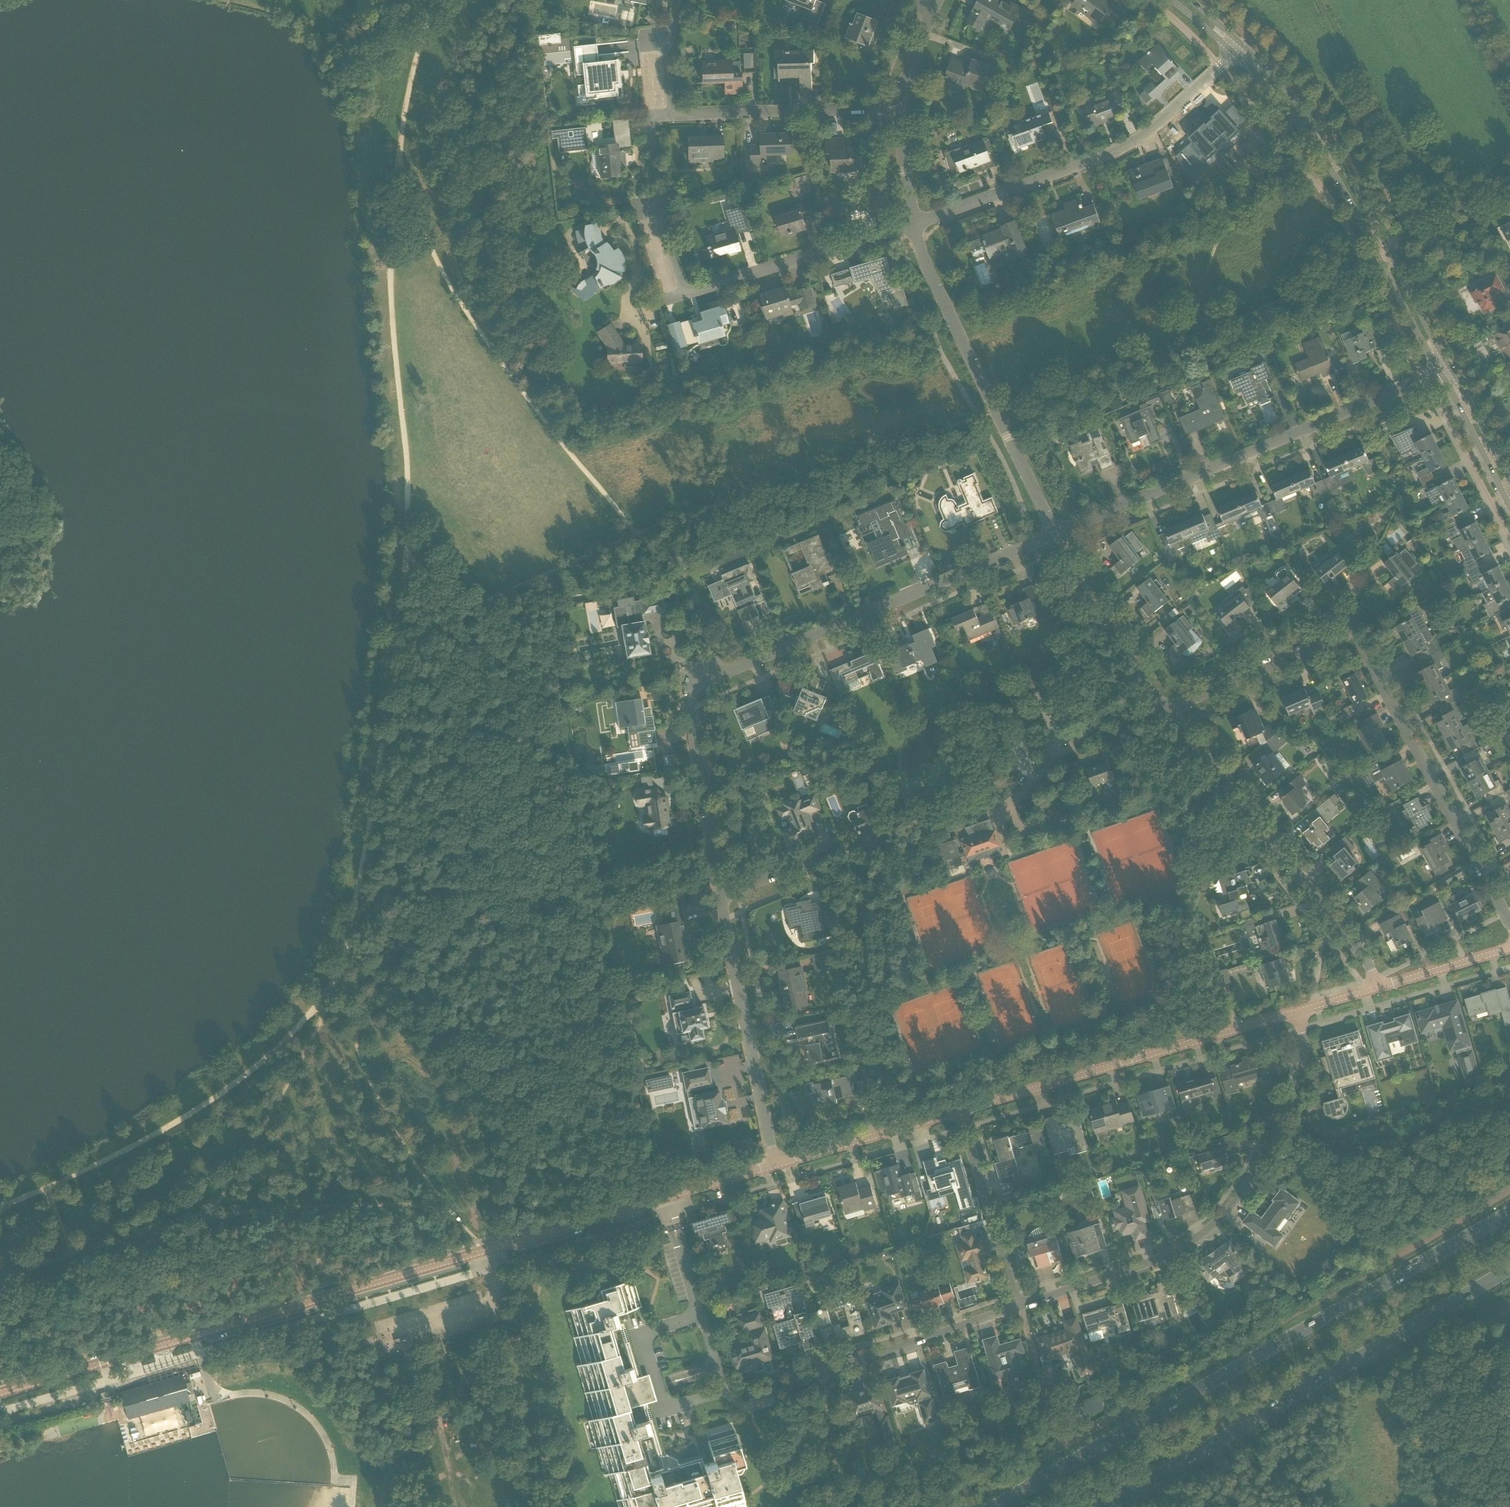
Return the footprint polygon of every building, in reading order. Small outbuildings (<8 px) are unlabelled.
[(617,23),(635,24),(636,12),(629,12),(629,6),(623,6),(623,0),(618,0),(617,23)] [(786,1),(812,11),(808,20),(818,24),(826,4),(825,4),(823,8),(814,5),(816,0),(786,0),(786,1)] [(988,14),(1000,20),(998,24),(1003,26),(1003,25),(1006,26),(1006,28),(1010,30),(1022,8),(1007,0),(980,0),(974,11),(968,23),(980,29),(988,14)] [(1045,0),(1041,5),(1045,10),(1050,5),(1045,0)] [(1073,5),(1095,21),(1099,15),(1102,17),(1106,11),(1108,13),(1114,5),(1107,0),(1077,0),(1073,5)] [(848,34),(847,38),(858,42),(859,43),(869,46),(871,42),(876,44),(886,17),(875,13),(872,20),(867,18),(869,13),(860,9),(857,17),(855,16),(852,23),(851,23),(850,25),(852,25),(848,34)] [(559,34),(547,35),(548,45),(560,43),(559,34)] [(547,35),(537,36),(538,46),(548,45),(547,35)] [(582,46),(596,45),(596,42),(573,44),(573,51),(575,63),(576,73),(585,73),(582,46)] [(586,85),(581,85),(583,101),(597,99),(597,94),(615,92),(615,85),(618,85),(618,81),(614,82),(613,72),(617,72),(616,60),(598,62),(596,45),(582,46),(585,73),(586,82),(586,85)] [(1153,82),(1145,89),(1146,90),(1153,98),(1154,99),(1181,74),(1174,66),(1173,67),(1171,64),(1173,62),(1158,45),(1150,52),(1149,51),(1147,53),(1148,54),(1139,62),(1147,70),(1153,64),(1166,79),(1157,87),(1153,82)] [(814,49),(814,51),(784,52),(784,50),(783,50),(784,65),(779,65),(780,82),(781,82),(780,78),(800,77),(801,90),(813,90),(812,64),(815,64),(815,49),(814,49)] [(575,63),(573,51),(543,54),(544,66),(575,63)] [(1050,54),(1047,59),(1052,62),(1055,57),(1050,54)] [(753,60),(743,60),(744,69),(754,68),(753,60)] [(713,61),(703,62),(704,84),(726,83),(726,94),(742,93),(741,83),(741,73),(740,73),(732,74),(732,61),(713,61)] [(966,88),(967,86),(980,91),(989,67),(974,61),(971,68),(953,62),(944,86),(946,81),(966,88)] [(586,85),(586,82),(576,83),(578,101),(583,101),(581,85),(586,85)] [(1146,90),(1139,96),(1146,103),(1147,103),(1147,104),(1153,98),(1146,90)] [(1102,120),(1105,119),(1126,112),(1119,95),(1083,108),(1090,128),(1103,123),(1102,120)] [(1204,126),(1199,131),(1202,133),(1222,155),(1231,146),(1225,140),(1237,129),(1237,128),(1242,123),(1237,118),(1232,123),(1220,110),(1219,110),(1220,112),(1213,119),(1213,118),(1209,122),(1205,126),(1204,126)] [(1023,133),(1015,136),(1015,137),(1016,139),(1020,148),(1046,139),(1043,130),(1041,131),(1040,128),(1053,123),(1050,114),(1049,112),(1020,123),(1023,133)] [(587,126),(557,130),(559,144),(560,152),(587,149),(586,141),(588,140),(589,140),(590,140),(591,140),(591,141),(592,141),(593,141),(594,142),(595,142),(595,143),(596,143),(596,144),(597,144),(597,145),(597,146),(598,148),(601,179),(611,177),(621,176),(620,167),(620,166),(620,165),(624,164),(622,153),(619,154),(619,153),(618,152),(618,149),(631,147),(630,135),(628,136),(626,119),(616,120),(613,120),(616,137),(603,139),(601,122),(586,124),(587,126)] [(1191,143),(1176,156),(1189,178),(1202,166),(1200,164),(1206,159),(1211,165),(1222,155),(1202,133),(1199,131),(1194,135),(1193,134),(1187,139),(1191,143)] [(752,146),(753,156),(753,165),(768,165),(767,154),(793,153),(792,134),(763,135),(763,146),(752,146)] [(712,161),(712,159),(722,159),(721,137),(720,137),(720,139),(712,140),(712,138),(711,138),(711,139),(707,139),(707,136),(707,137),(700,137),(700,136),(699,136),(699,140),(688,140),(689,162),(698,162),(698,159),(712,159),(712,161)] [(827,159),(817,159),(818,173),(834,173),(834,171),(833,171),(833,168),(851,168),(851,171),(862,171),(862,161),(863,161),(863,157),(862,157),(861,149),(845,149),(844,139),(826,140),(827,154),(827,159)] [(958,166),(961,172),(967,170),(967,169),(973,167),(974,170),(980,168),(981,170),(997,164),(988,140),(947,155),(951,167),(957,165),(957,166),(958,166)] [(1144,167),(1131,171),(1136,185),(1134,186),(1138,195),(1139,198),(1140,200),(1174,188),(1173,185),(1171,179),(1167,170),(1166,170),(1162,160),(1150,164),(1152,172),(1148,173),(1144,167)] [(1186,183),(1180,186),(1183,191),(1189,188),(1186,183)] [(1061,212),(1052,215),(1056,225),(1059,235),(1090,224),(1091,227),(1101,224),(1095,208),(1094,205),(1085,208),(1081,198),(1064,204),(1067,211),(1062,213),(1061,212)] [(776,218),(782,236),(805,229),(803,221),(814,218),(809,203),(792,208),(793,213),(776,218)] [(733,229),(715,235),(706,237),(709,247),(706,247),(707,250),(710,249),(712,256),(728,251),(729,253),(740,250),(734,233),(749,228),(750,231),(751,231),(744,206),(728,211),(733,229)] [(557,209),(558,218),(566,217),(565,209),(557,209)] [(969,244),(971,248),(974,256),(988,251),(990,257),(1011,249),(1013,255),(1026,250),(1022,240),(1021,241),(1014,223),(1016,223),(1016,222),(1003,227),(1004,231),(995,234),(994,233),(983,237),(983,238),(969,244)] [(577,289),(576,293),(583,300),(585,298),(587,297),(589,295),(591,294),(593,292),(594,293),(595,292),(594,291),(600,285),(600,286),(600,288),(601,289),(602,290),(604,290),(605,290),(607,290),(608,290),(609,289),(610,288),(610,286),(610,285),(610,283),(613,282),(616,281),(618,279),(620,277),(622,275),(623,272),(623,269),(624,265),(623,262),(622,259),(621,256),(619,253),(617,250),(616,251),(617,251),(612,253),(608,248),(608,247),(606,244),(603,245),(601,241),(600,238),(599,235),(599,232),(599,229),(599,226),(599,224),(585,227),(585,231),(576,233),(578,241),(581,246),(582,249),(583,250),(577,254),(578,255),(580,254),(589,249),(594,254),(596,256),(597,259),(597,261),(598,263),(598,266),(597,268),(594,267),(594,268),(597,269),(584,282),(582,283),(581,284),(579,286),(578,288),(577,289)] [(890,294),(895,309),(908,305),(902,285),(892,289),(884,275),(891,273),(886,257),(875,261),(872,256),(860,263),(861,265),(850,268),(850,269),(831,275),(835,288),(854,282),(855,284),(870,279),(882,298),(890,294)] [(1482,289),(1471,294),(1475,303),(1478,302),(1484,313),(1493,308),(1494,309),(1500,305),(1495,294),(1496,293),(1503,290),(1498,280),(1496,275),(1487,279),(1480,282),(1481,284),(1480,285),(1482,289)] [(761,296),(769,320),(784,315),(785,318),(795,314),(792,306),(800,304),(802,311),(817,306),(811,288),(798,292),(799,295),(788,298),(786,288),(761,296)] [(972,302),(975,308),(975,310),(984,307),(980,298),(972,302)] [(1368,306),(1364,308),(1367,316),(1372,314),(1368,306)] [(679,322),(666,325),(674,351),(687,347),(686,346),(698,342),(698,343),(699,343),(700,343),(717,338),(724,336),(720,324),(727,322),(723,307),(701,314),(702,318),(698,319),(698,318),(697,318),(680,323),(679,322)] [(1343,341),(1349,354),(1353,364),(1367,358),(1365,353),(1384,345),(1374,322),(1359,328),(1361,333),(1343,341)] [(1509,323),(1504,326),(1506,330),(1494,336),(1506,359),(1509,357),(1509,323)] [(745,324),(739,326),(742,334),(747,332),(748,332),(746,324),(745,324)] [(598,333),(607,346),(608,363),(642,361),(641,346),(624,347),(610,325),(598,333)] [(1294,365),(1297,371),(1300,380),(1321,372),(1323,376),(1334,372),(1329,360),(1331,359),(1329,355),(1328,356),(1320,337),(1304,344),(1310,358),(1294,365)] [(1234,379),(1230,380),(1236,392),(1239,391),(1242,390),(1244,395),(1247,404),(1248,404),(1247,401),(1257,397),(1258,400),(1259,403),(1269,400),(1265,390),(1264,387),(1261,388),(1259,383),(1262,382),(1272,377),(1266,363),(1251,369),(1252,371),(1234,379)] [(1181,418),(1183,424),(1187,434),(1224,418),(1209,381),(1192,388),(1202,410),(1181,418)] [(1169,390),(1161,393),(1163,398),(1171,395),(1169,390)] [(1157,393),(1145,398),(1147,405),(1160,400),(1157,393)] [(1120,418),(1125,430),(1131,444),(1140,440),(1139,438),(1146,435),(1150,445),(1162,439),(1152,415),(1155,414),(1151,405),(1120,418)] [(1416,426),(1394,435),(1397,442),(1398,443),(1400,441),(1404,448),(1403,448),(1406,454),(1410,451),(1413,456),(1420,453),(1423,457),(1439,449),(1434,441),(1433,441),(1430,435),(1425,437),(1416,442),(1412,435),(1419,432),(1416,426)] [(1096,429),(1089,432),(1087,433),(1089,438),(1088,438),(1089,440),(1082,443),(1081,441),(1081,442),(1080,442),(1079,442),(1076,443),(1070,446),(1071,448),(1071,449),(1073,454),(1076,453),(1079,460),(1076,461),(1078,467),(1079,467),(1081,472),(1091,469),(1091,468),(1092,468),(1093,468),(1090,462),(1097,459),(1102,471),(1114,466),(1106,448),(1104,449),(1101,443),(1104,442),(1098,428),(1098,429),(1096,429)] [(1358,451),(1344,456),(1350,469),(1364,463),(1369,475),(1381,470),(1376,458),(1369,461),(1363,447),(1357,449),(1358,451)] [(1417,473),(1423,485),(1434,479),(1430,472),(1446,464),(1445,464),(1441,458),(1443,457),(1439,449),(1423,457),(1428,467),(1417,473)] [(1330,477),(1323,480),(1328,492),(1337,488),(1340,487),(1340,486),(1354,480),(1350,469),(1344,456),(1331,462),(1330,461),(1324,463),(1330,477)] [(1304,473),(1291,479),(1296,492),(1310,486),(1315,497),(1328,492),(1323,480),(1316,483),(1310,469),(1304,472),(1304,473)] [(949,531),(950,530),(952,534),(957,532),(955,528),(959,527),(959,525),(973,519),(974,523),(999,513),(992,497),(984,501),(977,484),(978,483),(974,474),(964,478),(965,480),(963,481),(962,481),(962,480),(961,480),(960,480),(959,480),(959,481),(958,481),(958,482),(958,483),(965,499),(956,503),(956,502),(955,501),(954,500),(953,500),(952,499),(951,499),(950,499),(948,500),(947,500),(947,501),(946,501),(945,502),(945,503),(944,504),(944,505),(944,506),(945,507),(949,518),(944,520),(943,520),(942,521),(941,522),(941,523),(940,524),(940,525),(940,526),(940,527),(941,528),(941,529),(942,529),(942,530),(943,530),(943,531),(944,531),(945,531),(946,531),(948,531),(949,531)] [(1423,485),(1427,492),(1434,507),(1445,501),(1461,493),(1457,485),(1455,485),(1452,479),(1454,479),(1453,478),(1437,486),(1434,479),(1423,485)] [(1277,500),(1269,503),(1274,514),(1287,509),(1282,497),(1296,492),(1291,479),(1277,485),(1277,483),(1271,485),(1277,500)] [(896,485),(889,488),(891,494),(899,491),(896,485)] [(1337,488),(1328,492),(1330,497),(1339,493),(1337,488)] [(1251,495),(1237,501),(1243,514),(1257,508),(1262,520),(1274,514),(1269,503),(1262,506),(1256,492),(1250,494),(1251,495)] [(1439,517),(1445,529),(1456,523),(1453,516),(1469,508),(1468,508),(1467,508),(1464,502),(1465,501),(1461,493),(1445,501),(1450,511),(1439,517)] [(873,509),(858,515),(862,525),(877,518),(885,537),(870,544),(878,563),(898,555),(897,554),(905,550),(905,552),(908,551),(902,536),(912,532),(913,532),(908,521),(905,523),(896,500),(873,509)] [(1223,522),(1216,525),(1221,537),(1233,531),(1230,523),(1244,518),(1243,514),(1237,501),(1223,507),(1223,505),(1217,508),(1223,522)] [(1198,518),(1184,524),(1192,544),(1206,538),(1208,542),(1221,537),(1216,525),(1208,528),(1202,514),(1197,516),(1198,518)] [(1455,539),(1460,548),(1483,537),(1479,529),(1478,529),(1474,523),(1476,522),(1476,521),(1459,530),(1456,523),(1445,529),(1451,541),(1455,539)] [(1192,544),(1184,524),(1170,529),(1169,528),(1164,530),(1169,544),(1161,548),(1166,559),(1180,554),(1178,550),(1192,544)] [(1141,559),(1136,553),(1144,547),(1132,532),(1124,538),(1123,537),(1124,536),(1123,536),(1109,546),(1110,547),(1111,546),(1122,560),(1109,569),(1109,570),(1115,566),(1121,574),(1121,575),(1142,559),(1141,559)] [(794,572),(792,573),(792,574),(798,587),(811,582),(814,590),(825,585),(825,586),(830,584),(826,574),(824,576),(822,571),(836,565),(831,552),(828,553),(819,534),(802,541),(799,542),(802,550),(804,553),(809,566),(794,572)] [(1461,561),(1468,573),(1479,567),(1475,560),(1491,552),(1489,552),(1486,546),(1487,545),(1483,537),(1460,548),(1465,559),(1461,561)] [(1386,543),(1381,547),(1388,556),(1393,552),(1386,543)] [(1414,576),(1409,570),(1417,564),(1405,550),(1398,555),(1396,553),(1383,563),(1384,564),(1385,563),(1395,576),(1387,583),(1388,584),(1389,583),(1395,591),(1394,592),(1395,592),(1415,576),(1414,576)] [(1322,561),(1322,567),(1315,572),(1315,571),(1314,571),(1310,571),(1309,579),(1315,586),(1321,587),(1325,584),(1331,592),(1332,591),(1331,590),(1339,584),(1343,589),(1344,589),(1334,576),(1348,566),(1348,567),(1349,566),(1339,553),(1335,557),(1332,553),(1322,561)] [(739,611),(744,622),(760,615),(755,604),(764,600),(769,611),(770,611),(761,592),(762,594),(756,596),(750,582),(756,580),(756,582),(757,581),(749,563),(722,575),(724,579),(708,586),(715,602),(716,602),(716,601),(732,594),(739,611)] [(1484,579),(1490,589),(1506,581),(1501,573),(1500,573),(1497,567),(1498,566),(1482,574),(1479,567),(1468,573),(1473,584),(1484,579)] [(1266,591),(1265,592),(1275,605),(1281,612),(1282,612),(1281,611),(1290,605),(1291,605),(1288,601),(1290,599),(1289,598),(1293,596),(1294,597),(1302,590),(1300,587),(1293,579),(1289,574),(1286,569),(1283,569),(1277,574),(1277,576),(1281,581),(1278,583),(1276,584),(1266,592),(1266,591)] [(1145,582),(1138,587),(1139,588),(1150,602),(1142,607),(1143,608),(1149,616),(1150,617),(1157,611),(1169,602),(1168,601),(1159,590),(1163,587),(1157,580),(1153,582),(1150,578),(1145,582)] [(1482,593),(1487,603),(1484,604),(1490,616),(1494,614),(1495,615),(1501,611),(1497,604),(1508,599),(1509,598),(1509,593),(1508,590),(1509,589),(1506,581),(1490,589),(1482,593)] [(1027,599),(1007,608),(1011,617),(1015,625),(1030,619),(1030,618),(1036,616),(1039,622),(1049,617),(1049,618),(1050,617),(1045,606),(1042,607),(1032,585),(1022,589),(1027,599)] [(1215,613),(1232,634),(1232,633),(1232,632),(1240,626),(1240,627),(1241,626),(1235,618),(1248,607),(1249,609),(1250,608),(1248,606),(1254,601),(1249,588),(1240,595),(1239,595),(1235,599),(1233,595),(1225,601),(1228,604),(1216,613),(1215,613)] [(633,598),(617,601),(619,609),(629,607),(631,615),(625,616),(624,616),(626,625),(622,626),(622,627),(627,658),(629,657),(630,658),(631,658),(632,658),(633,658),(634,658),(635,658),(635,657),(636,657),(636,656),(650,654),(648,644),(649,644),(648,640),(647,640),(646,636),(647,636),(647,635),(646,632),(644,622),(643,622),(641,614),(643,614),(664,611),(662,598),(641,601),(641,602),(642,604),(635,606),(634,602),(633,598)] [(1411,618),(1395,627),(1397,626),(1400,633),(1399,633),(1403,642),(1419,633),(1426,629),(1428,629),(1422,618),(1416,607),(1407,611),(1411,618)] [(1509,633),(1509,613),(1507,607),(1501,611),(1495,615),(1502,629),(1507,627),(1509,633)] [(978,619),(976,614),(974,610),(952,619),(956,629),(963,626),(969,641),(999,628),(992,613),(978,619)] [(1200,646),(1203,642),(1199,637),(1195,632),(1192,629),(1194,628),(1184,615),(1178,620),(1178,619),(1164,630),(1165,631),(1166,630),(1177,643),(1164,653),(1164,654),(1170,650),(1176,658),(1176,659),(1183,654),(1183,655),(1185,656),(1187,656),(1189,656),(1190,655),(1193,653),(1197,650),(1200,646)] [(895,650),(899,659),(903,668),(917,662),(917,661),(923,659),(926,667),(938,662),(932,648),(936,646),(928,629),(913,635),(915,642),(910,645),(909,644),(895,650)] [(1419,633),(1403,642),(1407,650),(1409,649),(1412,656),(1413,656),(1416,654),(1427,648),(1431,655),(1435,652),(1442,649),(1435,637),(1433,639),(1428,629),(1426,629),(1419,633)] [(830,670),(841,696),(841,694),(861,686),(858,679),(870,675),(871,675),(872,677),(871,677),(873,682),(881,679),(881,677),(884,676),(879,664),(880,664),(878,658),(877,659),(874,651),(830,670)] [(1415,673),(1424,689),(1443,679),(1438,670),(1443,667),(1435,652),(1431,655),(1422,659),(1426,668),(1415,673)] [(1340,710),(1344,719),(1345,720),(1356,715),(1365,710),(1360,701),(1367,697),(1354,673),(1341,680),(1354,703),(1340,710)] [(794,712),(803,715),(817,721),(827,698),(820,695),(821,692),(821,693),(826,681),(821,679),(820,678),(819,679),(814,677),(809,691),(803,688),(799,698),(797,697),(795,702),(797,703),(794,712)] [(1443,696),(1448,705),(1460,699),(1454,688),(1449,691),(1443,679),(1424,689),(1431,703),(1443,696)] [(1300,691),(1282,698),(1285,706),(1284,706),(1285,709),(1286,708),(1288,713),(1304,707),(1305,710),(1311,708),(1312,712),(1313,714),(1319,711),(1321,715),(1328,712),(1326,708),(1326,706),(1324,702),(1320,693),(1310,697),(1309,696),(1308,696),(1305,689),(1304,689),(1304,691),(1301,692),(1300,691)] [(656,744),(656,743),(654,743),(653,731),(655,730),(652,716),(651,716),(650,710),(647,710),(647,708),(643,709),(641,699),(616,703),(619,727),(628,726),(628,727),(631,727),(630,724),(637,723),(638,732),(637,733),(639,746),(656,744)] [(762,699),(734,710),(743,730),(754,725),(754,727),(755,727),(759,736),(766,733),(782,727),(776,713),(769,716),(762,699)] [(1438,723),(1445,736),(1462,727),(1458,720),(1463,718),(1458,708),(1463,705),(1460,699),(1448,705),(1440,710),(1445,719),(1438,723)] [(1263,732),(1266,741),(1276,734),(1272,723),(1262,727),(1255,710),(1230,720),(1233,728),(1241,725),(1247,739),(1263,732)] [(1377,714),(1368,719),(1359,724),(1362,729),(1359,731),(1370,752),(1386,743),(1378,727),(1382,725),(1377,714)] [(1462,727),(1445,736),(1452,750),(1452,749),(1459,745),(1465,755),(1478,748),(1471,733),(1476,730),(1472,723),(1472,722),(1462,727)] [(1280,730),(1276,734),(1266,741),(1265,743),(1273,753),(1289,741),(1280,730)] [(1325,738),(1318,743),(1322,750),(1327,747),(1326,740),(1325,738)] [(795,741),(788,744),(793,755),(799,752),(795,741)] [(1469,782),(1488,772),(1483,762),(1489,759),(1482,746),(1479,747),(1478,748),(1465,755),(1463,756),(1466,755),(1469,760),(1466,762),(1467,764),(1461,768),(1465,774),(1466,773),(1471,781),(1469,782)] [(1260,779),(1265,786),(1267,784),(1268,784),(1285,771),(1284,770),(1290,766),(1284,759),(1282,760),(1278,754),(1274,758),(1271,754),(1267,757),(1265,755),(1261,758),(1263,761),(1262,761),(1261,761),(1260,762),(1259,763),(1257,764),(1258,765),(1254,768),(1255,768),(1262,777),(1260,779)] [(1381,759),(1362,769),(1362,770),(1365,775),(1369,773),(1374,783),(1386,777),(1387,778),(1394,791),(1396,790),(1405,785),(1404,784),(1410,781),(1406,774),(1405,774),(1402,769),(1400,765),(1403,763),(1401,760),(1400,761),(1395,764),(1390,754),(1381,759)] [(1318,758),(1318,761),(1320,764),(1324,764),(1326,762),(1327,759),(1325,756),(1321,756),(1318,758)] [(803,760),(797,762),(800,770),(806,767),(803,760)] [(1089,770),(1088,769),(1087,770),(1092,786),(1113,779),(1107,762),(1099,765),(1099,767),(1089,770)] [(628,763),(607,766),(609,775),(629,772),(628,763)] [(1127,770),(1130,778),(1138,775),(1135,767),(1127,770)] [(1488,772),(1471,781),(1471,782),(1475,790),(1474,791),(1477,797),(1483,794),(1488,802),(1489,801),(1505,793),(1498,780),(1494,782),(1489,772),(1488,772)] [(1284,797),(1281,800),(1289,810),(1293,815),(1297,812),(1305,806),(1309,803),(1306,799),(1303,788),(1301,786),(1305,783),(1306,782),(1300,775),(1299,775),(1295,779),(1287,785),(1292,791),(1287,794),(1286,796),(1285,795),(1283,796),(1284,797)] [(613,778),(606,780),(607,787),(614,785),(613,779),(613,778)] [(646,790),(637,791),(639,805),(646,804),(649,819),(651,819),(652,826),(650,826),(650,829),(653,829),(654,837),(668,834),(666,827),(669,826),(666,807),(665,807),(665,806),(666,806),(666,805),(665,801),(664,801),(664,798),(657,799),(655,788),(646,790)] [(1486,815),(1493,828),(1509,819),(1509,812),(1509,811),(1509,810),(1509,790),(1507,791),(1489,801),(1494,811),(1490,813),(1490,812),(1488,813),(1488,814),(1486,815)] [(1412,794),(1415,793),(1414,791),(1388,805),(1389,807),(1399,802),(1403,811),(1407,819),(1410,817),(1414,826),(1412,826),(1413,828),(1412,829),(1415,836),(1430,829),(1428,825),(1426,821),(1435,817),(1428,804),(1422,807),(1417,797),(1414,799),(1412,794)] [(1310,827),(1303,833),(1311,844),(1314,842),(1318,847),(1323,844),(1330,839),(1328,835),(1332,832),(1325,823),(1333,817),(1329,812),(1336,806),(1335,805),(1340,800),(1335,794),(1316,809),(1309,815),(1313,821),(1312,823),(1308,826),(1310,827)] [(794,804),(791,798),(783,802),(785,808),(779,810),(782,818),(788,816),(793,827),(784,831),(788,843),(807,835),(805,831),(811,829),(809,822),(812,821),(809,815),(821,810),(815,796),(803,801),(803,800),(794,804)] [(1058,798),(1044,804),(1048,815),(1063,809),(1058,798)] [(850,812),(848,816),(850,820),(854,822),(854,823),(854,824),(857,830),(858,832),(859,831),(860,834),(861,833),(863,839),(864,840),(866,839),(871,850),(880,846),(888,842),(873,806),(869,808),(860,812),(858,812),(854,810),(850,812)] [(1493,828),(1500,841),(1502,840),(1503,841),(1505,839),(1504,839),(1508,837),(1509,836),(1509,837),(1509,819),(1493,828)] [(990,820),(980,823),(966,828),(969,837),(962,839),(963,843),(966,853),(959,855),(955,842),(935,849),(943,870),(950,868),(948,863),(968,856),(970,862),(1001,851),(998,845),(999,845),(994,832),(990,820)] [(938,830),(942,844),(952,841),(948,827),(938,830)] [(1431,840),(1420,846),(1421,848),(1422,849),(1425,855),(1426,854),(1433,868),(1432,869),(1437,877),(1440,875),(1449,870),(1445,863),(1449,861),(1444,852),(1449,849),(1447,845),(1441,834),(1432,839),(1431,840)] [(1337,860),(1329,866),(1341,881),(1349,874),(1352,874),(1352,872),(1356,869),(1354,866),(1357,863),(1349,853),(1355,848),(1345,837),(1338,843),(1330,849),(1335,855),(1333,856),(1337,860)] [(1448,874),(1451,881),(1462,875),(1459,868),(1448,874)] [(1232,902),(1219,906),(1223,915),(1238,910),(1239,913),(1240,912),(1242,918),(1252,915),(1250,909),(1247,902),(1255,900),(1255,899),(1256,898),(1256,897),(1256,896),(1255,895),(1254,895),(1253,895),(1250,896),(1247,885),(1246,885),(1246,884),(1252,883),(1252,882),(1250,876),(1248,876),(1246,871),(1246,870),(1220,879),(1225,894),(1229,893),(1232,902)] [(752,879),(757,888),(772,880),(767,871),(752,879)] [(1365,889),(1362,892),(1355,897),(1366,911),(1381,899),(1380,897),(1380,898),(1375,891),(1381,886),(1370,872),(1355,884),(1356,884),(1359,881),(1365,889)] [(1412,887),(1407,890),(1410,895),(1415,892),(1412,887)] [(1403,890),(1397,895),(1401,902),(1408,897),(1408,896),(1404,890),(1403,890)] [(1455,909),(1460,919),(1481,908),(1473,894),(1460,901),(1456,894),(1448,898),(1453,910),(1455,909)] [(797,906),(787,908),(787,909),(790,926),(791,926),(801,924),(804,939),(800,940),(801,943),(819,939),(818,936),(825,935),(826,937),(832,936),(830,926),(828,927),(823,904),(812,906),(810,900),(801,902),(802,905),(799,906),(799,905),(797,905),(797,906)] [(648,901),(640,902),(642,909),(650,907),(648,901)] [(1417,919),(1417,920),(1422,929),(1424,928),(1428,935),(1440,929),(1436,921),(1445,917),(1446,919),(1447,919),(1439,903),(1423,911),(1425,915),(1417,919)] [(663,934),(659,935),(662,947),(665,946),(669,963),(680,961),(689,959),(685,939),(688,938),(681,905),(671,907),(668,908),(672,924),(661,926),(663,934)] [(1399,914),(1388,920),(1379,924),(1385,935),(1389,933),(1397,949),(1405,945),(1405,947),(1414,942),(1409,931),(1407,932),(1405,927),(1406,927),(1405,923),(1404,924),(1399,914)] [(1258,917),(1248,920),(1245,921),(1247,929),(1256,926),(1260,938),(1259,938),(1260,941),(1263,949),(1285,942),(1282,933),(1281,933),(1276,920),(1260,925),(1258,917)] [(1209,923),(1199,926),(1201,933),(1210,930),(1209,923)] [(826,952),(813,955),(816,970),(830,967),(826,952)] [(1263,974),(1264,978),(1267,987),(1289,980),(1285,969),(1283,969),(1280,960),(1274,961),(1272,955),(1258,960),(1260,966),(1259,966),(1262,974),(1263,974)] [(801,967),(789,970),(780,972),(783,987),(781,987),(785,1007),(799,1005),(800,1007),(807,1005),(804,991),(806,991),(801,967)] [(1226,970),(1214,974),(1218,985),(1229,982),(1226,970)] [(1465,1001),(1470,1017),(1491,1010),(1491,1013),(1501,1010),(1503,1019),(1505,1019),(1506,1019),(1507,1023),(1509,1022),(1509,1000),(1508,992),(1506,987),(1495,990),(1495,992),(1496,993),(1491,995),(1490,992),(1490,991),(1488,992),(1466,999),(1466,1000),(1465,1001)] [(690,991),(668,996),(671,1010),(678,1008),(679,1011),(678,1012),(682,1033),(688,1032),(690,1041),(690,1042),(704,1039),(702,1029),(708,1028),(703,1006),(693,1008),(693,1005),(690,991)] [(1468,1074),(1469,1076),(1478,1074),(1457,1001),(1440,1006),(1440,1008),(1434,1010),(1434,1008),(1417,1013),(1422,1032),(1435,1029),(1435,1030),(1437,1031),(1444,1029),(1450,1048),(1453,1050),(1460,1048),(1462,1053),(1459,1057),(1464,1071),(1468,1074)] [(1368,1027),(1369,1029),(1379,1060),(1393,1056),(1388,1042),(1398,1039),(1400,1045),(1417,1041),(1409,1015),(1396,1019),(1397,1022),(1382,1026),(1382,1023),(1368,1027)] [(808,1037),(808,1040),(811,1040),(812,1044),(805,1045),(808,1058),(818,1056),(819,1060),(818,1061),(830,1059),(825,1033),(830,1032),(828,1021),(796,1028),(798,1039),(808,1037)] [(1326,1056),(1321,1057),(1326,1075),(1332,1073),(1339,1098),(1324,1103),(1323,1105),(1323,1107),(1324,1109),(1324,1111),(1325,1113),(1327,1115),(1328,1117),(1330,1118),(1332,1118),(1334,1119),(1337,1119),(1339,1118),(1341,1118),(1343,1117),(1344,1115),(1342,1107),(1348,1105),(1348,1103),(1347,1101),(1346,1099),(1344,1097),(1343,1096),(1340,1086),(1337,1076),(1356,1070),(1357,1074),(1358,1074),(1358,1075),(1359,1075),(1360,1076),(1361,1076),(1362,1075),(1363,1075),(1364,1075),(1365,1076),(1366,1076),(1367,1076),(1368,1076),(1369,1076),(1370,1075),(1374,1074),(1368,1054),(1361,1056),(1360,1056),(1357,1046),(1361,1045),(1363,1044),(1361,1038),(1359,1033),(1324,1043),(1323,1044),(1326,1056)] [(1221,1073),(1228,1094),(1239,1091),(1237,1084),(1267,1075),(1269,1081),(1279,1078),(1271,1052),(1243,1060),(1244,1063),(1231,1067),(1232,1070),(1221,1073)] [(706,1090),(705,1087),(711,1085),(708,1068),(701,1069),(688,1072),(683,1073),(682,1073),(688,1097),(695,1096),(699,1114),(700,1120),(702,1127),(725,1122),(723,1113),(725,1113),(722,1100),(721,1100),(719,1091),(718,1091),(706,1093),(706,1090)] [(816,1082),(813,1083),(815,1093),(818,1092),(819,1097),(818,1098),(818,1101),(820,1101),(821,1106),(837,1103),(836,1097),(840,1096),(840,1097),(841,1097),(841,1098),(842,1098),(856,1095),(856,1094),(854,1095),(854,1091),(851,1075),(834,1079),(832,1079),(832,1081),(817,1084),(816,1082)] [(1177,1083),(1180,1093),(1183,1101),(1209,1093),(1210,1097),(1220,1094),(1219,1090),(1214,1091),(1210,1075),(1188,1082),(1187,1080),(1177,1083)] [(649,1080),(645,1081),(648,1091),(652,1090),(658,1089),(657,1084),(663,1082),(662,1077),(649,1080)] [(1137,1095),(1140,1105),(1144,1117),(1155,1114),(1154,1111),(1163,1109),(1164,1111),(1176,1108),(1169,1086),(1137,1095)] [(1097,1108),(1089,1111),(1092,1120),(1096,1133),(1123,1125),(1122,1124),(1134,1121),(1131,1112),(1128,1102),(1117,1106),(1115,1100),(1106,1103),(1098,1105),(1099,1108),(1097,1108)] [(1044,1119),(1047,1129),(1055,1154),(1068,1150),(1067,1148),(1074,1145),(1077,1153),(1088,1150),(1079,1118),(1067,1121),(1069,1127),(1062,1129),(1058,1115),(1044,1119)] [(1047,1149),(1043,1136),(1040,1126),(1029,1130),(1030,1131),(1015,1136),(1015,1135),(1010,1137),(1011,1137),(1009,1138),(1008,1136),(994,1140),(1000,1162),(998,1162),(998,1163),(999,1163),(1000,1167),(996,1169),(999,1179),(1019,1173),(1012,1148),(1018,1146),(1018,1148),(1034,1144),(1036,1152),(1047,1149)] [(1207,1152),(1197,1155),(1200,1165),(1199,1165),(1200,1168),(1201,1168),(1202,1171),(1220,1166),(1221,1165),(1229,1163),(1229,1162),(1227,1156),(1229,1155),(1229,1153),(1238,1150),(1233,1135),(1227,1137),(1205,1143),(1205,1144),(1207,1152)] [(937,1157),(923,1161),(926,1171),(931,1189),(927,1190),(929,1198),(930,1198),(930,1197),(939,1194),(938,1191),(939,1191),(945,1189),(946,1189),(946,1188),(954,1186),(954,1188),(955,1187),(959,1199),(960,1202),(958,1203),(961,1210),(975,1206),(974,1206),(961,1159),(947,1163),(947,1164),(939,1166),(938,1161),(937,1157)] [(898,1165),(876,1171),(877,1172),(882,1171),(890,1200),(903,1197),(914,1194),(915,1199),(922,1197),(915,1173),(909,1174),(909,1173),(901,1175),(897,1160),(896,1161),(898,1165)] [(1136,1167),(1130,1169),(1133,1179),(1139,1177),(1136,1167)] [(852,1183),(838,1187),(842,1201),(841,1201),(844,1211),(845,1214),(846,1216),(856,1214),(855,1211),(863,1209),(864,1211),(877,1207),(873,1195),(871,1186),(858,1189),(857,1185),(856,1182),(852,1183)] [(930,1198),(929,1198),(929,1200),(955,1192),(958,1203),(960,1202),(959,1199),(955,1187),(954,1188),(954,1186),(946,1188),(946,1189),(945,1189),(939,1191),(938,1191),(939,1194),(930,1197),(930,1198)] [(1111,1219),(1111,1221),(1114,1231),(1120,1229),(1122,1235),(1130,1233),(1130,1231),(1134,1230),(1136,1239),(1148,1236),(1144,1222),(1149,1220),(1139,1186),(1122,1191),(1124,1200),(1127,1208),(1114,1211),(1116,1218),(1111,1219)] [(1300,1202),(1290,1195),(1282,1189),(1280,1191),(1278,1192),(1275,1196),(1275,1198),(1273,1200),(1275,1201),(1270,1208),(1269,1208),(1270,1209),(1268,1212),(1267,1211),(1266,1212),(1267,1212),(1262,1219),(1252,1211),(1243,1223),(1275,1246),(1283,1235),(1275,1229),(1285,1216),(1287,1218),(1291,1214),(1300,1202)] [(1164,1199),(1158,1201),(1161,1213),(1159,1213),(1160,1215),(1162,1214),(1164,1221),(1176,1217),(1175,1213),(1180,1211),(1180,1214),(1198,1209),(1194,1194),(1184,1197),(1171,1201),(1170,1197),(1164,1199)] [(798,1218),(804,1216),(807,1227),(821,1223),(819,1218),(831,1215),(826,1196),(813,1200),(813,1198),(814,1198),(814,1197),(812,1198),(793,1204),(794,1204),(798,1218)] [(757,1230),(753,1231),(756,1242),(766,1239),(770,1238),(771,1242),(776,1240),(778,1245),(787,1243),(786,1237),(791,1236),(787,1221),(789,1220),(787,1213),(786,1210),(783,1200),(770,1204),(771,1206),(762,1209),(764,1215),(764,1218),(754,1221),(757,1230)] [(737,1220),(736,1218),(733,1209),(721,1212),(722,1214),(694,1223),(693,1223),(695,1232),(702,1230),(705,1240),(709,1239),(711,1246),(716,1245),(717,1247),(727,1243),(726,1240),(727,1240),(726,1236),(724,1236),(723,1233),(728,1232),(725,1224),(731,1222),(737,1220)] [(1071,1247),(1072,1248),(1073,1250),(1075,1258),(1082,1256),(1081,1255),(1096,1250),(1096,1252),(1107,1248),(1100,1223),(1067,1232),(1070,1242),(1070,1243),(1070,1244),(1071,1246),(1071,1247)] [(981,1255),(984,1254),(982,1250),(987,1249),(983,1237),(976,1239),(974,1231),(961,1235),(964,1243),(957,1245),(962,1261),(968,1259),(971,1268),(964,1270),(968,1283),(975,1281),(976,1282),(977,1282),(978,1283),(979,1282),(981,1282),(981,1281),(982,1280),(982,1279),(982,1278),(988,1277),(981,1255)] [(1027,1240),(1026,1240),(1031,1257),(1035,1255),(1039,1269),(1051,1265),(1050,1260),(1054,1259),(1055,1262),(1063,1260),(1055,1232),(1043,1235),(1034,1238),(1030,1234),(1030,1235),(1029,1237),(1028,1238),(1027,1240)] [(1196,1264),(1200,1269),(1199,1271),(1198,1273),(1199,1275),(1201,1276),(1203,1276),(1204,1276),(1208,1281),(1225,1270),(1233,1282),(1250,1270),(1230,1241),(1214,1251),(1213,1250),(1211,1250),(1208,1252),(1208,1254),(1208,1256),(1196,1264)] [(892,1249),(885,1251),(887,1259),(894,1257),(892,1249)] [(805,1260),(799,1262),(801,1268),(799,1269),(801,1274),(809,1272),(805,1260)] [(567,1310),(567,1311),(568,1311),(583,1364),(579,1366),(595,1419),(593,1419),(590,1420),(590,1422),(590,1421),(598,1447),(597,1447),(598,1448),(606,1475),(609,1474),(611,1474),(616,1492),(618,1499),(618,1500),(618,1501),(619,1501),(621,1506),(739,1506),(745,1505),(745,1506),(746,1506),(743,1493),(742,1492),(737,1474),(741,1473),(742,1473),(742,1472),(745,1467),(746,1467),(744,1459),(745,1456),(742,1455),(736,1434),(735,1435),(710,1443),(708,1443),(712,1455),(714,1461),(704,1464),(702,1457),(679,1463),(678,1459),(667,1454),(663,1455),(656,1432),(648,1404),(647,1403),(645,1396),(644,1396),(641,1384),(642,1384),(640,1377),(640,1376),(624,1323),(620,1324),(618,1317),(617,1315),(629,1311),(640,1308),(632,1280),(612,1286),(609,1284),(607,1287),(600,1289),(600,1290),(603,1299),(598,1301),(567,1310)] [(1139,1297),(1141,1305),(1135,1306),(1139,1319),(1165,1311),(1167,1319),(1179,1315),(1168,1280),(1157,1284),(1159,1291),(1146,1295),(1146,1294),(1145,1293),(1144,1293),(1144,1292),(1143,1292),(1142,1292),(1141,1292),(1140,1293),(1139,1294),(1139,1295),(1139,1296),(1139,1297)] [(802,1340),(803,1345),(806,1344),(807,1349),(817,1346),(811,1327),(807,1311),(795,1315),(791,1302),(803,1298),(799,1284),(764,1294),(768,1308),(788,1302),(792,1319),(773,1325),(777,1337),(779,1336),(782,1344),(791,1342),(793,1348),(798,1346),(798,1344),(797,1342),(802,1340)] [(911,1299),(912,1300),(915,1310),(923,1307),(924,1310),(934,1307),(935,1309),(935,1308),(935,1307),(938,1306),(938,1307),(939,1307),(938,1305),(945,1303),(944,1302),(955,1298),(950,1284),(939,1288),(938,1286),(933,1288),(933,1286),(932,1285),(931,1284),(930,1284),(929,1284),(928,1284),(928,1285),(927,1285),(927,1286),(927,1287),(927,1288),(928,1290),(918,1293),(919,1296),(911,1299)] [(874,1319),(876,1327),(892,1321),(889,1313),(906,1307),(898,1285),(882,1290),(884,1297),(876,1300),(875,1298),(868,1301),(868,1302),(867,1303),(869,1310),(871,1310),(871,1313),(870,1313),(872,1319),(874,1319)] [(817,1312),(818,1316),(821,1325),(831,1322),(828,1312),(844,1307),(850,1326),(841,1328),(840,1324),(833,1326),(836,1339),(842,1337),(844,1339),(843,1339),(844,1340),(847,1338),(851,1336),(855,1334),(859,1333),(859,1332),(858,1331),(859,1331),(860,1330),(860,1329),(860,1328),(861,1328),(862,1328),(861,1324),(860,1320),(859,1315),(859,1311),(859,1312),(857,1312),(854,1301),(852,1302),(852,1301),(851,1300),(850,1300),(849,1300),(847,1294),(848,1293),(818,1302),(820,1309),(819,1309),(818,1310),(818,1311),(818,1312),(817,1312)] [(1082,1314),(1088,1333),(1091,1341),(1104,1337),(1101,1327),(1108,1324),(1109,1327),(1117,1325),(1119,1333),(1131,1329),(1123,1304),(1122,1305),(1113,1308),(1112,1305),(1098,1309),(1099,1313),(1097,1314),(1096,1312),(1096,1311),(1095,1311),(1094,1311),(1093,1311),(1090,1312),(1082,1314)] [(739,1347),(730,1350),(733,1364),(735,1370),(743,1368),(744,1372),(752,1370),(759,1368),(757,1363),(773,1358),(771,1349),(760,1312),(743,1317),(742,1314),(737,1315),(742,1331),(749,1329),(754,1343),(747,1345),(748,1348),(740,1350),(739,1347)] [(1074,1350),(1082,1374),(1094,1371),(1076,1318),(1065,1322),(1067,1330),(1039,1339),(1045,1359),(1074,1350)] [(985,1340),(985,1341),(992,1366),(990,1367),(990,1368),(989,1368),(990,1371),(991,1371),(992,1374),(991,1374),(992,1377),(993,1377),(993,1378),(994,1378),(995,1379),(1000,1377),(1000,1376),(1002,1376),(1002,1375),(1009,1373),(1011,1381),(1013,1380),(1013,1381),(1015,1380),(1016,1381),(1019,1379),(1022,1378),(1023,1377),(1023,1376),(1023,1375),(1022,1376),(1021,1371),(1022,1371),(1022,1370),(1021,1370),(1016,1354),(1023,1352),(1023,1350),(1023,1347),(1022,1347),(1021,1345),(1022,1345),(1021,1342),(1020,1342),(1020,1340),(1003,1345),(1003,1347),(999,1348),(996,1337),(996,1338),(995,1337),(994,1337),(985,1340)] [(947,1363),(935,1367),(938,1376),(944,1397),(956,1394),(953,1384),(966,1380),(969,1390),(981,1386),(970,1350),(958,1353),(961,1364),(949,1367),(947,1363)] [(1044,1368),(1049,1385),(1050,1386),(1056,1383),(1050,1365),(1044,1368)] [(931,1395),(927,1381),(924,1370),(911,1374),(912,1378),(900,1381),(900,1379),(898,1380),(895,1378),(890,1380),(888,1383),(886,1383),(893,1406),(906,1402),(906,1400),(917,1396),(918,1399),(919,1398),(920,1402),(919,1402),(925,1423),(929,1422),(935,1420),(938,1419),(932,1398),(930,1399),(928,1395),(931,1395)] [(200,1371),(190,1374),(192,1380),(202,1377),(200,1371)] [(183,1375),(121,1392),(128,1419),(183,1404),(181,1396),(188,1394),(183,1375)] [(847,1394),(846,1396),(846,1398),(846,1400),(847,1402),(848,1402),(849,1405),(846,1406),(849,1416),(850,1419),(857,1417),(858,1414),(857,1412),(862,1411),(863,1415),(872,1413),(882,1445),(883,1446),(884,1446),(885,1446),(886,1447),(886,1446),(897,1443),(888,1415),(884,1416),(882,1412),(880,1404),(883,1403),(879,1390),(876,1380),(864,1383),(867,1391),(859,1393),(858,1389),(851,1392),(849,1392),(847,1394)] [(827,1409),(825,1403),(818,1405),(820,1411),(827,1409)] [(180,1405),(180,1410),(182,1410),(183,1424),(199,1423),(198,1404),(180,1405)]
